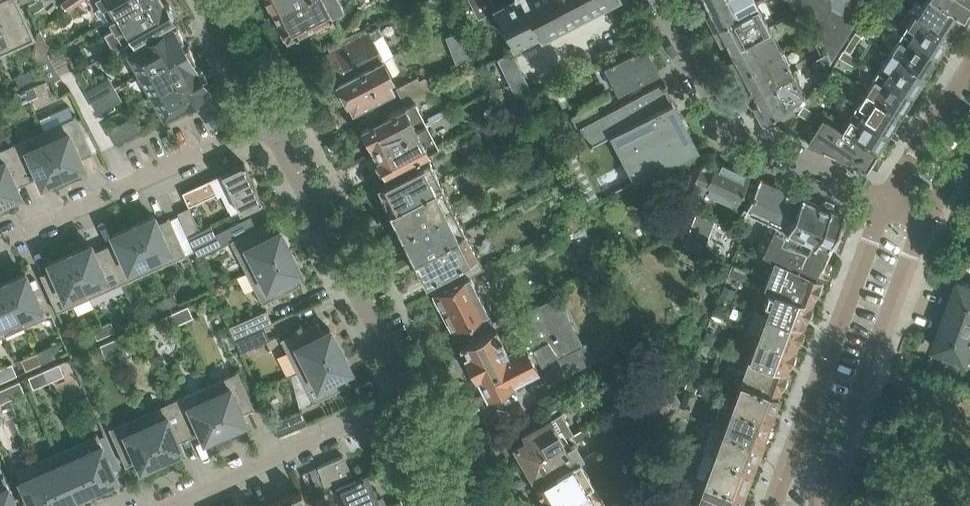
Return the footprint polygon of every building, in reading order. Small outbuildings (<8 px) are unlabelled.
[(11,44),(32,34),(17,0),(0,0),(0,20),(11,44)] [(63,4),(67,11),(83,0),(68,0),(63,4)] [(109,20),(143,0),(97,0),(109,20)] [(105,34),(114,51),(172,18),(172,17),(171,16),(173,10),(169,3),(164,2),(162,0),(161,1),(161,0),(143,0),(109,20),(114,29),(105,34)] [(274,9),(290,0),(269,0),(274,9)] [(280,21),(278,24),(282,32),(286,32),(287,35),(312,23),(317,32),(335,23),(330,13),(343,6),(340,0),(290,0),(274,9),(280,21)] [(477,18),(494,9),(489,0),(468,0),(477,18)] [(495,9),(512,42),(538,28),(540,33),(543,32),(543,33),(607,0),(512,0),(495,9)] [(706,14),(712,27),(757,3),(755,0),(708,0),(706,1),(710,9),(707,10),(706,14)] [(808,16),(818,0),(800,0),(808,16)] [(808,16),(831,60),(831,0),(818,0),(808,16)] [(831,60),(850,29),(843,0),(831,0),(831,60)] [(850,29),(865,5),(860,0),(843,0),(850,29)] [(915,13),(949,35),(955,26),(959,25),(962,20),(961,16),(962,14),(940,0),(923,0),(922,2),(918,0),(914,0),(909,9),(915,13)] [(962,14),(965,9),(969,2),(969,1),(968,0),(940,0),(962,14)] [(757,3),(712,27),(719,39),(722,41),(725,39),(729,47),(769,26),(757,3)] [(915,13),(903,32),(935,53),(939,46),(942,47),(949,35),(915,13)] [(788,16),(775,22),(778,28),(791,21),(788,16)] [(862,19),(856,29),(867,36),(873,26),(862,19)] [(11,44),(0,20),(0,48),(11,44)] [(176,23),(128,50),(140,72),(188,45),(187,44),(184,46),(180,39),(184,38),(176,23)] [(730,56),(729,59),(736,72),(780,48),(769,26),(729,47),(733,54),(730,56)] [(333,50),(322,56),(336,83),(338,82),(383,59),(392,54),(379,27),(377,28),(367,33),(365,28),(353,32),(330,44),(333,50)] [(36,33),(33,52),(36,60),(47,54),(51,52),(39,31),(37,33),(36,33)] [(903,32),(890,52),(925,74),(932,62),(930,61),(935,53),(903,32)] [(192,60),(195,58),(188,45),(140,72),(152,93),(200,66),(199,65),(196,67),(192,60)] [(607,71),(604,73),(611,86),(615,85),(618,91),(656,71),(656,70),(655,70),(643,46),(643,45),(604,65),(607,71)] [(780,48),(736,72),(743,85),(746,86),(749,85),(753,92),(792,71),(780,48)] [(843,50),(838,56),(852,65),(856,58),(843,50)] [(890,52),(878,71),(910,92),(915,85),(917,86),(925,74),(890,52)] [(47,54),(36,60),(47,83),(52,81),(60,77),(47,54)] [(339,84),(338,87),(344,97),(346,98),(353,111),(371,101),(373,106),(380,102),(377,98),(382,95),(384,100),(395,94),(388,80),(390,79),(391,74),(383,59),(338,82),(339,84)] [(200,66),(152,93),(164,114),(208,89),(206,85),(204,86),(202,82),(207,79),(200,66)] [(23,72),(27,81),(36,77),(32,68),(23,72)] [(754,101),(753,105),(759,116),(762,117),(777,109),(781,116),(783,117),(793,111),(794,109),(790,102),(804,94),(792,71),(753,92),(757,100),(754,101)] [(907,101),(905,100),(910,92),(878,71),(866,91),(900,113),(907,101)] [(23,72),(14,76),(19,85),(27,81),(23,72)] [(107,76),(86,89),(92,100),(114,87),(107,76)] [(417,76),(396,87),(406,105),(415,100),(433,91),(426,76),(419,79),(417,76)] [(664,81),(660,84),(624,103),(580,126),(589,144),(625,125),(649,172),(696,148),(671,101),(670,101),(662,86),(666,84),(664,81)] [(823,81),(819,87),(831,94),(835,88),(823,81)] [(25,89),(29,99),(38,95),(34,85),(25,89)] [(114,87),(92,100),(98,110),(120,98),(114,87)] [(25,89),(16,93),(20,103),(29,99),(25,89)] [(866,91),(854,110),(885,131),(890,124),(892,125),(900,113),(866,91)] [(802,104),(809,108),(810,108),(816,99),(809,94),(802,104)] [(362,127),(363,130),(362,131),(362,134),(364,140),(368,141),(369,141),(374,150),(427,123),(415,100),(406,105),(362,127)] [(802,104),(797,112),(806,117),(811,109),(810,108),(809,108),(802,104)] [(69,105),(40,118),(44,129),(43,130),(62,173),(83,164),(80,157),(90,152),(90,153),(92,153),(75,114),(73,115),(69,105)] [(854,110),(842,129),(875,152),(883,140),(881,138),(885,131),(854,110)] [(876,158),(875,152),(842,129),(823,117),(807,140),(866,167),(867,166),(872,164),(876,158)] [(131,118),(109,130),(115,142),(137,129),(131,118)] [(374,150),(379,160),(378,160),(377,164),(380,170),(383,171),(385,171),(386,173),(425,153),(439,146),(427,123),(374,150)] [(43,130),(11,144),(28,181),(38,176),(41,183),(62,173),(43,130)] [(0,149),(0,201),(19,193),(16,186),(28,181),(11,144),(0,149)] [(701,159),(689,187),(701,193),(703,188),(735,203),(736,201),(746,206),(758,178),(749,174),(716,158),(713,164),(701,159)] [(429,160),(379,186),(384,196),(383,196),(381,200),(385,208),(389,208),(390,208),(391,209),(441,183),(429,160)] [(184,191),(182,192),(189,206),(217,193),(218,196),(223,194),(231,213),(239,209),(239,210),(262,199),(261,198),(244,162),(221,173),(184,190),(184,191)] [(746,206),(745,209),(770,220),(756,250),(774,259),(814,277),(828,247),(831,248),(830,250),(830,251),(839,232),(838,232),(837,235),(835,234),(843,215),(831,210),(832,207),(834,208),(834,207),(831,205),(825,203),(822,201),(821,202),(823,203),(822,206),(791,191),(790,191),(785,189),(760,177),(759,177),(758,178),(746,206)] [(395,219),(392,223),(397,230),(401,231),(401,230),(403,232),(453,206),(441,183),(391,209),(395,219)] [(189,206),(177,212),(188,235),(199,229),(189,206)] [(403,232),(403,234),(400,238),(404,246),(409,246),(414,256),(465,229),(453,206),(403,232)] [(199,229),(188,235),(198,257),(222,245),(221,244),(229,239),(256,226),(250,214),(215,232),(211,223),(200,229),(199,229)] [(710,220),(695,214),(683,246),(698,252),(710,220)] [(133,224),(153,268),(183,254),(184,255),(186,254),(168,215),(167,216),(167,217),(157,221),(154,215),(133,224)] [(267,223),(268,222),(267,220),(256,226),(229,239),(230,241),(231,240),(247,271),(289,249),(279,229),(272,232),(267,223)] [(115,240),(104,245),(121,282),(153,268),(133,224),(112,233),(115,240)] [(414,256),(419,265),(418,266),(416,269),(420,277),(424,277),(425,277),(426,279),(430,277),(437,291),(469,275),(484,267),(465,229),(414,256)] [(121,282),(104,245),(93,249),(90,243),(69,252),(89,296),(121,282)] [(262,301),(261,301),(262,303),(299,284),(298,282),(297,283),(292,273),(300,269),(289,249),(247,271),(262,301)] [(58,310),(89,296),(69,252),(49,261),(52,268),(42,272),(41,272),(40,273),(57,312),(59,311),(58,310)] [(819,281),(819,279),(818,279),(814,277),(774,259),(764,286),(773,289),(774,289),(811,303),(814,293),(815,293),(819,292),(821,285),(819,282),(819,281)] [(732,263),(728,273),(744,278),(747,268),(732,263)] [(4,281),(24,325),(44,316),(25,272),(4,281)] [(434,296),(433,299),(438,308),(441,309),(442,309),(452,330),(463,325),(470,339),(517,315),(514,310),(492,320),(469,275),(437,291),(433,293),(435,296),(434,296)] [(947,314),(949,315),(969,322),(969,284),(962,281),(961,280),(960,280),(955,294),(955,295),(951,304),(949,309),(947,314)] [(0,283),(0,325),(4,334),(24,325),(4,281),(0,283)] [(724,285),(720,294),(732,298),(736,289),(724,285)] [(773,289),(765,312),(802,326),(806,317),(810,315),(813,309),(811,305),(810,305),(811,303),(774,289),(773,289)] [(166,296),(170,306),(179,302),(175,292),(166,296)] [(517,315),(470,339),(461,344),(465,353),(465,352),(477,375),(487,394),(493,391),(496,393),(507,388),(508,384),(513,381),(538,368),(535,364),(540,361),(551,382),(596,359),(595,357),(594,358),(586,343),(587,342),(587,341),(583,343),(557,294),(517,315)] [(166,296),(157,300),(161,310),(170,306),(166,296)] [(172,312),(177,323),(192,316),(187,305),(172,312)] [(266,309),(229,326),(235,339),(264,326),(272,322),(266,309)] [(172,312),(157,319),(162,330),(177,323),(172,312)] [(765,312),(757,335),(794,348),(797,339),(798,340),(802,338),(804,332),(802,328),(802,326),(765,312)] [(935,348),(969,360),(969,322),(949,315),(947,314),(944,324),(940,335),(935,348)] [(318,321),(319,321),(318,319),(280,338),(281,340),(282,340),(297,370),(340,348),(330,328),(323,331),(318,321)] [(102,325),(106,334),(115,330),(111,321),(102,325)] [(102,325),(93,329),(97,338),(106,334),(102,325)] [(264,326),(235,339),(240,352),(270,339),(264,326)] [(109,340),(114,351),(129,345),(124,334),(109,340)] [(793,350),(794,348),(757,335),(748,358),(786,371),(789,362),(790,362),(794,361),(796,354),(794,351),(793,350)] [(109,340),(100,344),(105,355),(114,351),(109,340)] [(36,352),(41,363),(56,356),(51,345),(36,352)] [(340,348),(297,370),(312,400),(311,400),(312,402),(350,383),(349,381),(348,381),(343,371),(350,368),(340,348)] [(36,352),(21,359),(26,370),(41,363),(36,352)] [(785,383),(788,377),(786,373),(785,373),(786,371),(748,358),(743,371),(726,365),(722,375),(739,381),(740,380),(777,394),(781,385),(785,383)] [(59,362),(44,369),(49,381),(64,374),(59,362)] [(2,381),(17,374),(12,363),(0,368),(0,377),(2,381)] [(640,367),(627,374),(639,396),(652,389),(640,367)] [(44,369),(28,376),(33,388),(49,381),(44,369)] [(205,385),(224,429),(245,419),(242,413),(252,408),(252,409),(254,408),(237,369),(235,370),(236,371),(205,385)] [(690,375),(686,388),(696,392),(700,379),(690,375)] [(4,387),(9,398),(25,392),(19,380),(4,387)] [(739,381),(731,405),(768,419),(768,418),(771,410),(775,406),(778,398),(777,394),(740,380),(739,381)] [(205,385),(173,399),(190,436),(201,431),(204,438),(224,429),(205,385)] [(0,389),(0,403),(9,398),(4,387),(0,389)] [(652,389),(639,396),(646,410),(659,402),(652,389)] [(659,402),(646,410),(651,419),(663,412),(681,402),(676,393),(659,402)] [(173,399),(141,413),(161,457),(182,448),(179,441),(190,436),(173,399)] [(722,429),(759,443),(759,442),(762,434),(766,431),(769,423),(768,419),(731,405),(731,404),(721,401),(716,415),(714,414),(710,425),(712,426),(722,429)] [(278,435),(307,423),(301,409),(272,422),(278,435)] [(527,439),(514,446),(516,449),(515,450),(515,451),(515,454),(518,459),(521,460),(521,461),(522,460),(524,462),(565,438),(574,434),(574,433),(562,412),(551,419),(524,434),(527,439)] [(125,465),(127,465),(127,464),(137,460),(140,466),(161,457),(141,413),(111,427),(110,426),(108,427),(125,465)] [(574,433),(574,434),(577,440),(590,432),(587,426),(574,433)] [(760,447),(759,443),(722,429),(712,426),(703,450),(751,468),(751,467),(750,467),(753,458),(757,455),(760,447)] [(76,442),(96,486),(116,477),(97,433),(76,442)] [(524,462),(525,465),(524,466),(524,469),(527,474),(529,476),(530,476),(531,475),(533,478),(545,472),(548,477),(580,459),(583,458),(575,444),(570,447),(565,438),(524,462)] [(76,442),(56,451),(76,495),(96,486),(76,442)] [(600,448),(586,456),(590,463),(604,455),(600,448)] [(704,478),(742,492),(741,491),(744,483),(745,483),(749,480),(752,472),(751,468),(703,450),(694,475),(704,478)] [(56,451),(37,460),(56,504),(76,495),(56,451)] [(343,455),(318,466),(325,483),(351,472),(343,455)] [(593,482),(580,459),(548,477),(536,484),(542,494),(543,495),(541,500),(544,505),(549,505),(552,505),(593,482)] [(16,469),(32,505),(51,505),(56,504),(37,460),(16,469)] [(356,479),(336,487),(344,505),(384,505),(379,496),(377,497),(367,474),(360,477),(360,476),(355,478),(356,479)] [(0,476),(0,505),(17,505),(3,475),(0,476)] [(695,502),(705,505),(738,505),(740,504),(743,496),(742,492),(704,478),(695,502)] [(672,485),(657,480),(654,488),(669,493),(672,485)] [(607,505),(593,482),(552,505),(606,505),(607,505)] [(283,505),(308,505),(301,489),(280,499),(282,503),(283,505)]
